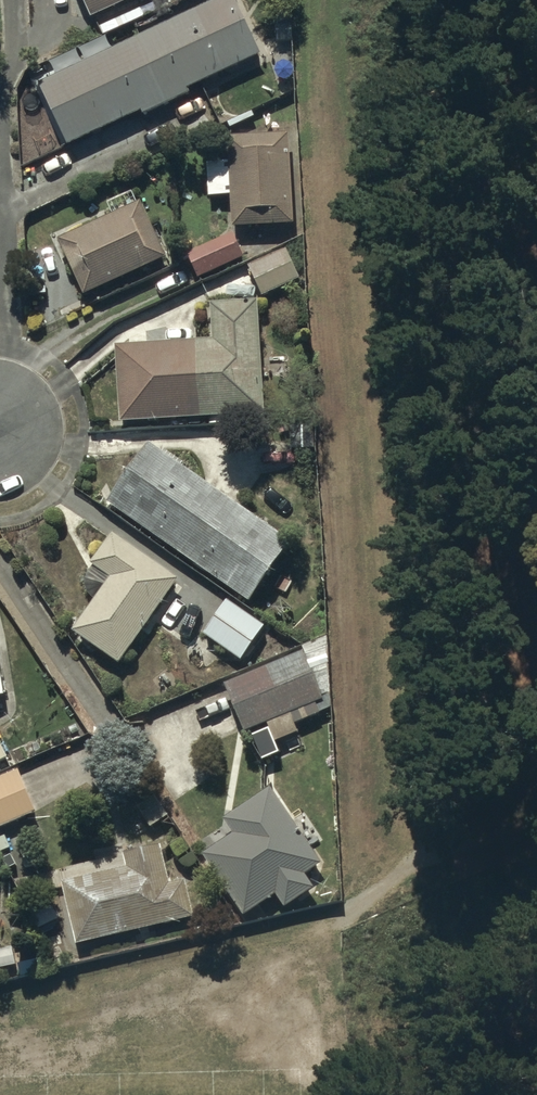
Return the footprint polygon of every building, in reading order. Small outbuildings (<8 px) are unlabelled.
[(38,86),(67,148),(139,114),(142,119),(190,97),(187,91),(261,57),(234,0),(223,0),(38,86)] [(136,0),(80,0),(90,22),(136,0)] [(293,229),(291,137),(228,138),(228,165),(207,165),(208,198),(230,198),(231,230),(293,229)] [(58,242),(83,298),(166,261),(141,205),(58,242)] [(233,236),(188,257),(198,278),(242,256),(233,236)] [(248,270),(262,299),(300,281),(285,251),(248,270)] [(212,343),(115,350),(120,425),(264,416),(257,304),(209,307),(212,343)] [(162,458),(147,447),(107,504),(248,605),(290,545),(179,466),(182,462),(167,451),(162,458)] [(177,582),(112,537),(89,567),(92,570),(91,570),(90,571),(89,572),(88,573),(87,574),(86,575),(86,576),(85,577),(85,578),(85,579),(84,580),(84,581),(84,583),(84,584),(84,585),(84,586),(84,587),(84,588),(84,589),(84,590),(85,592),(85,593),(86,594),(86,595),(87,596),(88,597),(89,598),(90,599),(90,600),(91,600),(92,601),(93,602),(94,602),(72,634),(118,666),(177,582)] [(227,600),(202,637),(240,663),(265,626),(227,600)] [(305,655),(226,687),(258,765),(280,756),(275,746),(297,737),(292,725),(327,711),(305,655)] [(0,781),(0,829),(35,814),(17,774),(0,781)] [(232,837),(203,856),(243,917),(276,896),(285,911),(313,892),(303,877),(321,865),(272,790),(222,822),(232,837)] [(127,871),(59,886),(72,947),(191,922),(183,887),(170,889),(162,849),(124,857),(127,871)]
